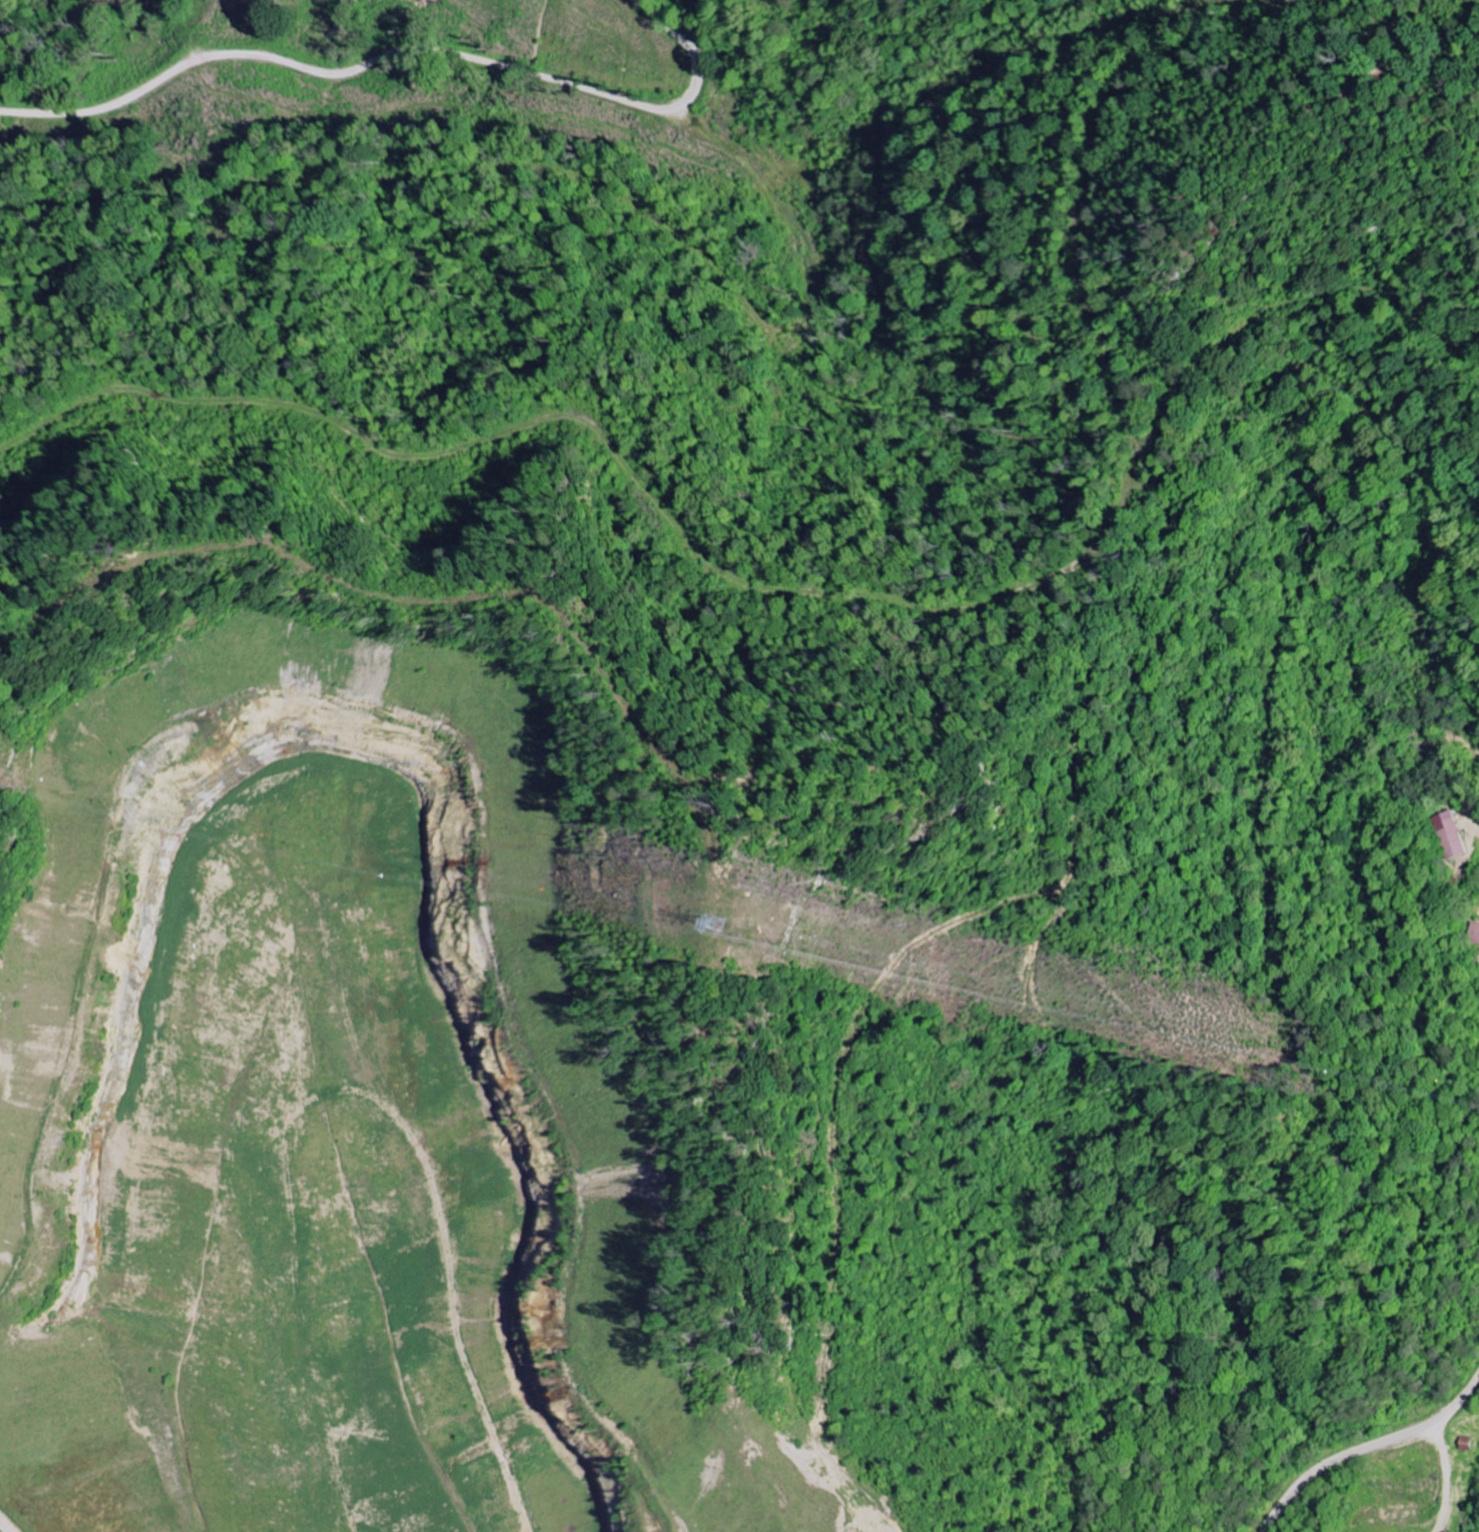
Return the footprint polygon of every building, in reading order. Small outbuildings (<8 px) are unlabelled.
[(1435,817),(1447,860),(1465,855),(1453,812),(1435,817)] [(1473,923),(1469,942),(1478,944),(1478,924),(1473,923)]
